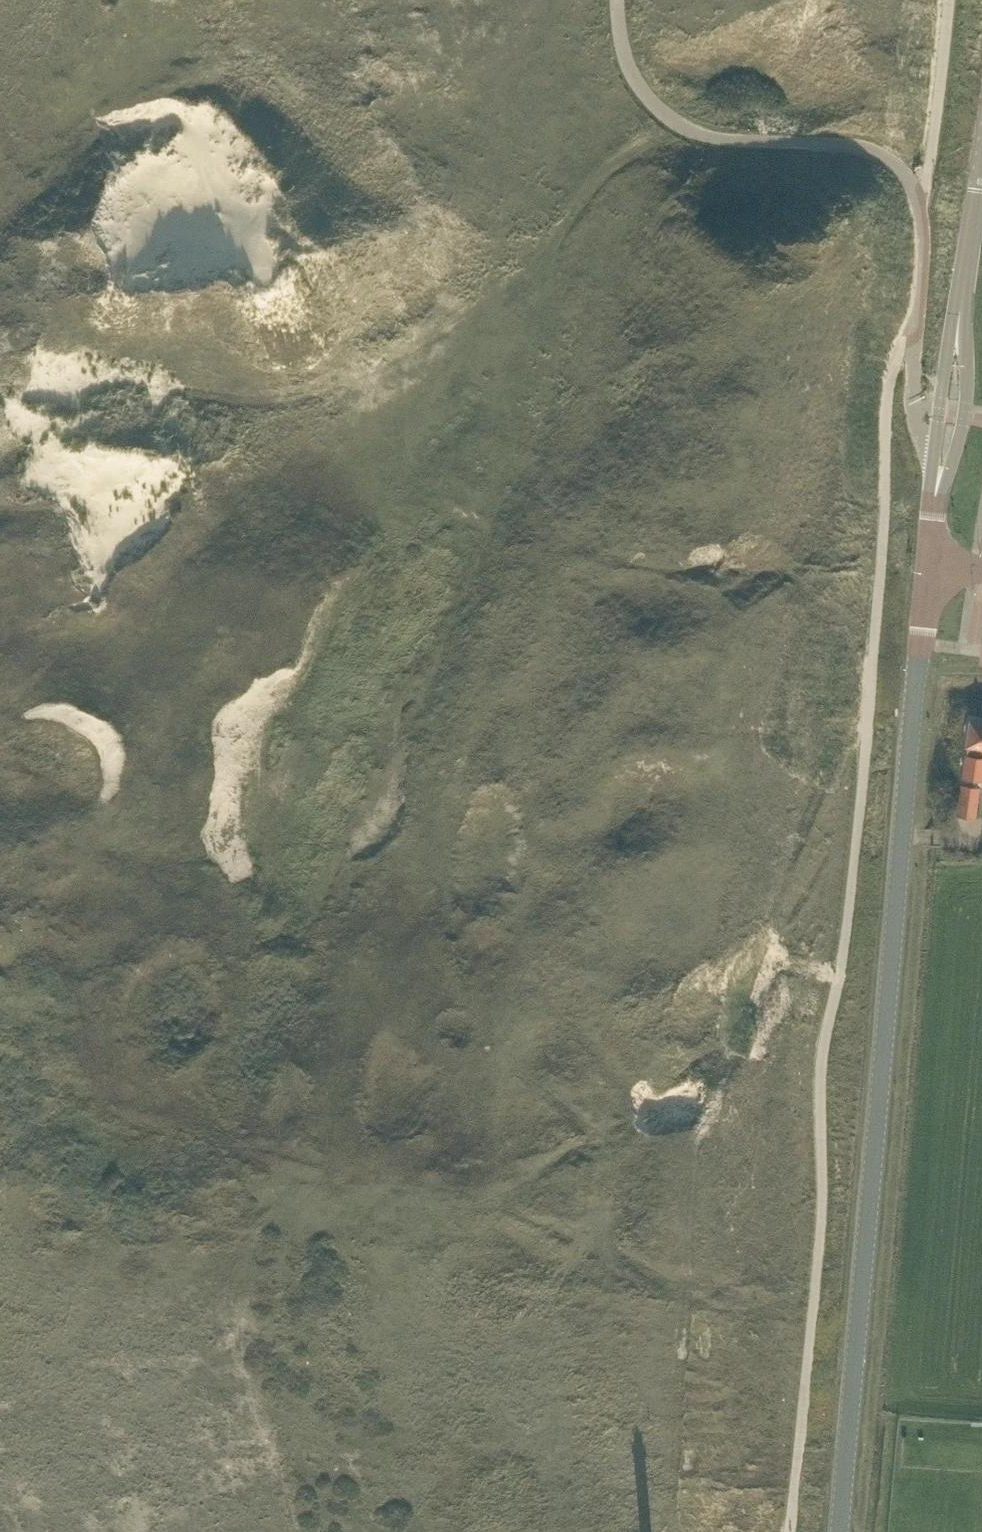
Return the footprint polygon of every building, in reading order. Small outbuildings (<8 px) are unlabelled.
[(962,775),(980,778),(981,767),(981,721),(969,719),(962,775)] [(960,783),(956,813),(973,815),(977,786),(960,783)]
